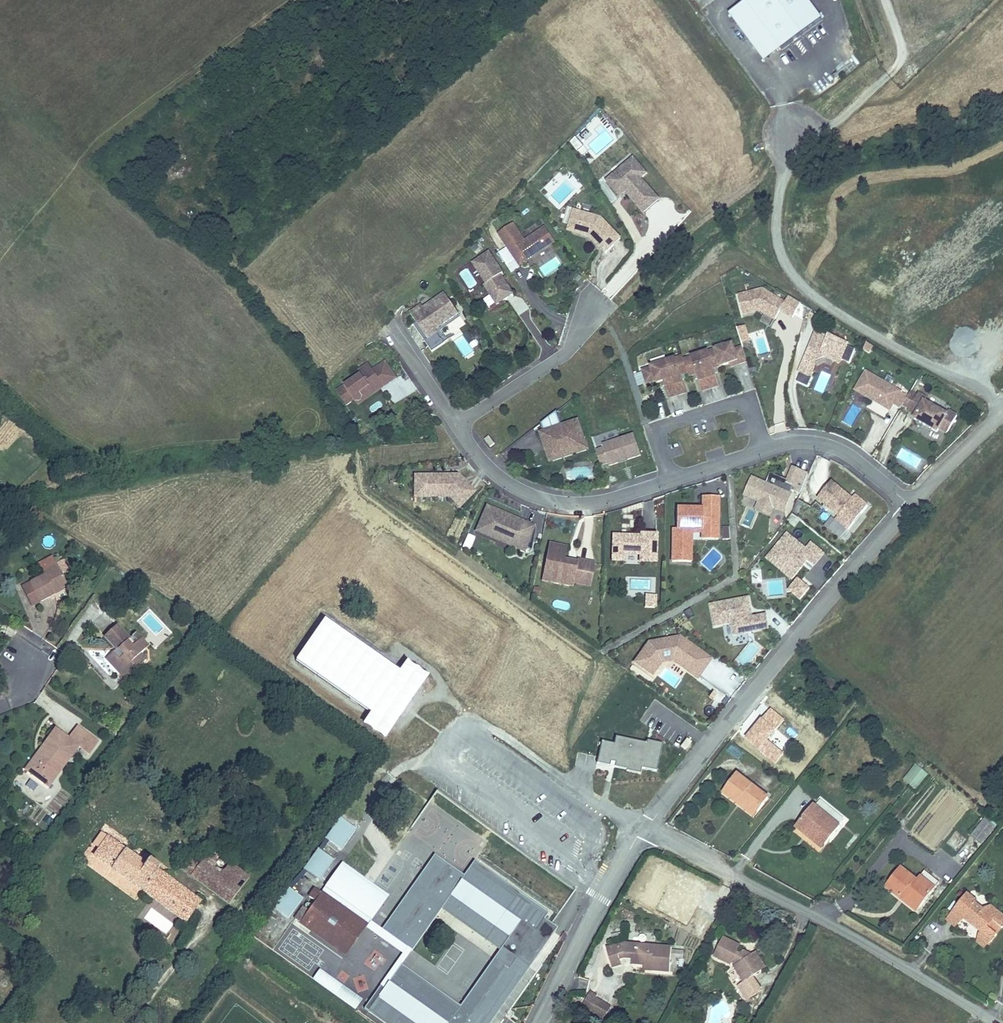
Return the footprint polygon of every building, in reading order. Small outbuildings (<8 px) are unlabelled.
[(745,2),(782,50),(823,19),(808,0),(747,0),(745,2)] [(782,50),(745,2),(729,14),(766,62),(782,50)] [(577,136),(570,140),(575,151),(583,147),(577,136)] [(658,198),(639,176),(645,171),(633,158),(624,166),(627,170),(619,177),(614,171),(605,179),(618,194),(624,189),(643,211),(658,198)] [(634,218),(641,212),(624,194),(618,200),(634,218)] [(572,221),(576,229),(586,232),(590,230),(595,231),(597,234),(595,236),(608,250),(623,235),(603,215),(576,207),(572,221)] [(535,254),(551,243),(548,239),(554,235),(548,225),(528,239),(516,220),(501,230),(510,244),(521,260),(528,256),(526,253),(532,249),(534,252),(535,254)] [(557,239),(554,235),(548,239),(551,243),(557,239)] [(521,260),(510,244),(501,249),(514,270),(523,264),(521,260)] [(503,272),(505,270),(492,249),(475,260),(489,280),(487,282),(499,302),(516,291),(503,272)] [(469,289),(477,284),(467,267),(458,272),(469,289)] [(787,301),(765,288),(740,294),(745,312),(762,308),(777,317),(783,308),(795,316),(803,301),(791,294),(787,301)] [(461,311),(448,291),(427,305),(425,303),(413,311),(419,319),(430,336),(427,338),(434,348),(447,340),(438,327),(461,311)] [(531,304),(527,309),(535,316),(539,311),(531,304)] [(430,336),(419,319),(416,321),(427,338),(430,336)] [(737,327),(741,343),(750,340),(745,325),(737,327)] [(857,348),(849,344),(850,342),(831,334),(831,335),(818,329),(811,345),(814,351),(808,353),(801,369),(803,371),(799,380),(810,385),(814,376),(812,375),(817,364),(815,361),(826,356),(836,360),(837,358),(843,360),(843,358),(851,362),(857,348)] [(871,351),(874,344),(869,341),(865,349),(871,351)] [(731,361),(739,359),(740,362),(749,359),(745,345),(736,348),(735,344),(687,359),(685,355),(653,365),(654,366),(645,369),(649,381),(658,379),(658,381),(665,379),(671,396),(683,391),(680,379),(678,374),(682,373),(690,371),(691,374),(695,373),(698,372),(699,377),(703,389),(721,383),(716,366),(731,361)] [(372,385),(382,378),(385,383),(398,375),(387,358),(375,366),(370,360),(360,367),(363,371),(338,387),(348,401),(356,396),(357,398),(362,398),(364,393),(361,389),(371,383),(372,385)] [(885,380),(868,370),(857,388),(892,409),(895,403),(902,407),(905,403),(910,394),(893,384),(885,380)] [(893,384),(897,377),(890,372),(885,380),(893,384)] [(359,401),(385,383),(382,378),(372,385),(371,383),(361,389),(364,393),(362,398),(357,398),(359,401)] [(949,432),(959,415),(951,410),(949,413),(926,400),(928,397),(920,392),(919,394),(912,390),(910,394),(905,403),(911,407),(910,409),(918,414),(916,417),(939,430),(941,427),(949,432)] [(587,439),(580,417),(564,423),(559,408),(543,420),(546,429),(543,430),(546,441),(553,439),(556,449),(586,439),(587,439)] [(636,431),(605,441),(605,443),(610,459),(611,462),(620,460),(619,458),(629,454),(630,456),(643,452),(636,431)] [(494,444),(489,437),(484,440),(490,447),(494,444)] [(552,457),(588,445),(586,439),(556,449),(553,439),(546,441),(552,457)] [(605,443),(597,445),(603,462),(610,459),(605,443)] [(802,492),(810,473),(795,467),(790,479),(772,471),(767,482),(754,476),(747,493),(761,499),(775,505),(785,510),(794,489),(802,492)] [(425,490),(425,472),(417,472),(417,490),(425,490)] [(477,489),(460,472),(425,472),(425,490),(449,491),(462,503),(477,489)] [(850,528),(870,504),(857,493),(854,497),(833,479),(819,496),(840,514),(837,517),(850,528)] [(704,494),(704,506),(678,505),(678,526),(674,526),(673,558),(692,559),(693,527),(703,527),(720,527),(720,494),(704,494)] [(772,513),(775,505),(761,499),(758,507),(772,513)] [(522,525),(510,519),(513,513),(489,503),(479,525),(512,539),(511,541),(526,548),(527,544),(533,547),(538,524),(525,518),(522,525)] [(522,525),(525,518),(513,513),(510,519),(522,525)] [(720,527),(703,527),(703,537),(720,537),(720,527)] [(657,559),(658,531),(642,531),(642,533),(615,532),(614,558),(625,558),(625,551),(641,552),(641,559),(657,559)] [(825,552),(813,541),(808,547),(789,531),(773,550),(786,561),(781,567),(793,577),(809,558),(815,563),(825,552)] [(568,544),(550,541),(543,577),(574,583),(575,580),(577,571),(586,573),(589,558),(579,556),(579,559),(569,557),(569,560),(565,560),(565,557),(568,544)] [(711,571),(723,556),(713,548),(701,562),(711,571)] [(786,561),(773,550),(768,556),(781,567),(786,561)] [(596,560),(589,558),(586,573),(577,571),(575,580),(591,583),(596,560)] [(31,600),(46,591),(45,587),(57,581),(48,563),(34,570),(36,573),(21,581),(31,600)] [(782,580),(769,581),(770,595),(783,595),(782,580)] [(791,583),(791,595),(800,595),(800,583),(791,583)] [(645,594),(644,607),(656,608),(657,595),(645,594)] [(753,615),(750,595),(711,602),(715,623),(731,620),(734,633),(769,626),(767,612),(753,615)] [(557,599),(555,606),(567,611),(570,605),(557,599)] [(100,636),(112,649),(116,646),(122,653),(115,657),(111,652),(104,658),(117,670),(123,665),(128,659),(135,667),(143,658),(139,653),(142,650),(129,637),(126,639),(131,643),(127,648),(122,644),(126,639),(112,624),(100,636)] [(129,637),(142,650),(145,646),(133,633),(129,637)] [(649,639),(635,658),(650,669),(664,650),(671,650),(680,657),(678,659),(698,674),(708,660),(696,651),(699,648),(680,634),(649,639)] [(126,639),(122,644),(127,648),(131,643),(126,639)] [(116,646),(112,649),(113,650),(111,652),(115,657),(122,653),(116,646)] [(711,656),(699,648),(696,651),(708,660),(711,656)] [(128,659),(123,665),(130,672),(135,667),(128,659)] [(466,690),(464,695),(475,702),(478,697),(466,690)] [(55,728),(26,769),(43,781),(48,775),(55,780),(79,745),(89,752),(98,739),(78,725),(69,737),(55,728)] [(655,774),(661,745),(615,736),(613,744),(601,741),(597,763),(655,774)] [(731,744),(726,750),(737,758),(742,752),(731,744)] [(903,781),(918,791),(929,774),(914,764),(903,781)] [(51,785),(55,780),(48,775),(43,781),(51,786),(51,785)] [(741,802),(756,816),(767,804),(736,776),(722,793),(737,806),(741,802)] [(751,822),(756,816),(741,802),(737,806),(735,807),(751,822)] [(800,838),(814,821),(806,814),(792,831),(800,838)] [(340,851),(355,830),(339,818),(323,839),(340,851)] [(834,837),(814,821),(800,838),(820,853),(834,837)] [(980,853),(993,838),(983,830),(970,844),(980,853)] [(788,836),(796,843),(800,838),(792,831),(788,836)] [(100,854),(147,889),(163,869),(164,866),(152,856),(147,863),(107,832),(98,843),(104,848),(100,854)] [(800,838),(796,843),(815,859),(820,853),(800,838)] [(211,847),(207,852),(200,861),(187,851),(179,862),(209,884),(229,860),(211,847)] [(302,869),(318,881),(333,861),(317,849),(302,869)] [(464,911),(482,923),(492,929),(500,935),(514,913),(507,908),(509,904),(514,906),(521,904),(530,888),(511,875),(514,868),(509,864),(501,869),(480,855),(469,869),(440,849),(429,865),(408,851),(398,865),(419,880),(390,924),(389,925),(400,933),(404,937),(401,941),(412,949),(414,944),(422,949),(426,943),(431,946),(435,941),(428,936),(451,902),(443,896),(453,882),(474,896),(464,911)] [(209,884),(233,902),(251,876),(229,860),(209,884)] [(310,917),(337,936),(342,929),(348,933),(350,929),(348,927),(353,921),(355,923),(358,919),(352,914),(356,909),(359,904),(369,911),(385,888),(349,862),(331,888),(325,885),(319,892),(325,896),(310,917)] [(163,869),(147,889),(185,918),(201,898),(163,869)] [(915,915),(926,900),(914,890),(897,875),(881,894),(895,906),(899,900),(915,915)] [(926,900),(929,896),(917,886),(914,890),(926,900)] [(378,917),(379,916),(393,894),(385,888),(369,911),(378,917)] [(911,919),(915,915),(899,900),(895,906),(911,919)] [(965,903),(944,927),(953,935),(966,929),(972,934),(971,937),(979,943),(976,951),(982,957),(987,951),(989,952),(995,945),(993,942),(999,937),(1001,938),(1002,935),(1002,927),(991,917),(979,921),(972,914),(975,911),(965,903)] [(356,909),(374,922),(378,917),(369,911),(359,904),(356,909)] [(514,913),(500,935),(513,944),(534,913),(521,904),(514,906),(509,904),(507,908),(514,913)] [(355,949),(374,922),(356,909),(352,914),(358,919),(355,923),(353,921),(348,927),(350,929),(348,933),(342,929),(337,936),(355,949)] [(270,930),(287,941),(299,924),(282,913),(270,930)] [(397,938),(400,933),(389,925),(390,924),(379,916),(378,917),(374,922),(397,938)] [(492,929),(482,923),(476,931),(486,938),(492,929)] [(513,951),(533,964),(542,949),(523,936),(513,951)] [(306,956),(323,968),(335,952),(319,939),(306,956)] [(596,952),(595,951),(595,970),(608,970),(608,961),(609,951),(596,952)] [(609,951),(608,961),(617,963),(620,951),(619,951),(609,951)] [(620,951),(617,963),(622,964),(620,972),(632,974),(634,968),(643,969),(641,981),(659,984),(665,958),(620,951)] [(733,970),(717,958),(704,975),(719,988),(723,982),(729,988),(725,991),(733,1008),(733,1010),(750,1004),(742,983),(737,986),(727,976),(733,970)] [(494,991),(490,997),(508,1009),(517,996),(514,994),(507,989),(514,980),(505,973),(501,978),(495,974),(496,971),(492,968),(482,982),(487,986),(494,991)] [(631,979),(641,981),(643,969),(634,968),(632,974),(631,979)] [(748,981),(733,970),(727,976),(737,986),(742,983),(748,981)] [(333,980),(345,989),(349,983),(337,974),(333,980)] [(507,989),(514,994),(521,984),(514,980),(507,989)] [(742,983),(750,1004),(756,1002),(749,982),(748,981),(742,983)] [(483,991),(490,997),(494,991),(487,986),(483,991)] [(590,994),(580,1009),(600,1022),(608,1009),(597,1002),(598,1000),(590,994)]
